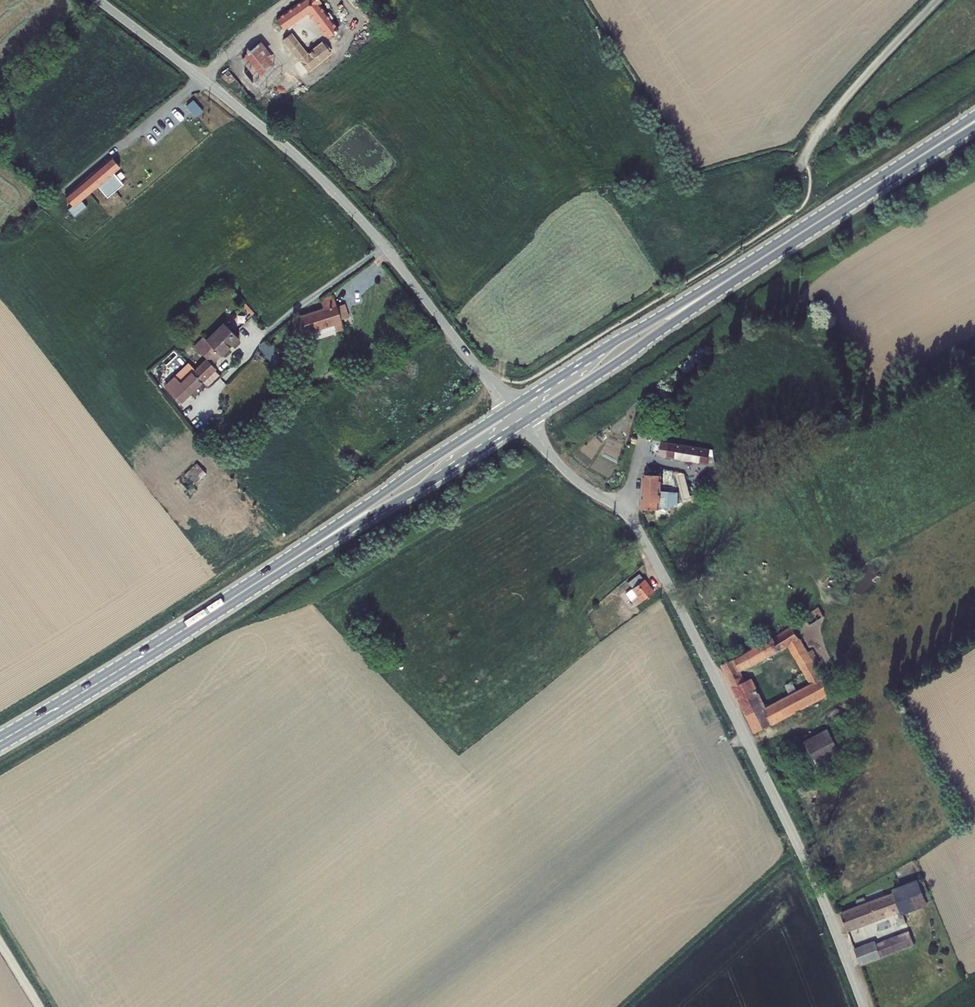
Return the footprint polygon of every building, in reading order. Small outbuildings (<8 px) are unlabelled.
[(276,19),(284,29),(308,12),(328,38),(307,54),(290,34),(283,39),(308,71),(375,18),(366,7),(346,23),(328,0),(302,0),(276,19)] [(285,72),(259,44),(221,74),(230,83),(234,78),(251,99),(285,72)] [(186,105),(196,116),(202,111),(193,99),(186,105)] [(111,157),(96,170),(105,180),(109,185),(115,191),(123,184),(113,173),(120,167),(111,157)] [(115,191),(105,180),(96,170),(73,190),(81,200),(97,186),(107,198),(115,191)] [(81,200),(73,190),(65,196),(72,205),(68,209),(75,218),(87,207),(81,200)] [(302,334),(341,321),(341,319),(337,307),(333,295),(320,299),(323,308),(297,317),(302,334)] [(243,306),(252,316),(254,314),(245,304),(243,306)] [(349,317),(345,304),(337,307),(341,319),(349,317)] [(215,368),(212,364),(239,338),(224,323),(206,340),(203,337),(194,346),(206,359),(195,370),(189,363),(187,365),(202,380),(214,370),(215,368)] [(179,403),(202,380),(187,365),(172,379),(173,381),(165,388),(179,403)] [(214,370),(202,380),(207,386),(219,375),(214,370)] [(662,442),(660,456),(709,464),(711,450),(662,442)] [(197,464),(178,480),(187,490),(206,474),(197,464)] [(645,475),(643,509),(652,510),(652,513),(659,513),(660,509),(669,509),(678,503),(679,492),(670,492),(661,491),(662,476),(645,475)] [(636,605),(654,592),(644,579),(644,580),(639,574),(628,583),(632,588),(626,593),(631,601),(632,600),(636,605)] [(829,693),(792,627),(773,637),(773,635),(734,658),(735,659),(722,665),(728,677),(740,670),(788,645),(809,684),(766,708),(751,678),(745,681),(733,687),(755,733),(829,693)] [(740,670),(728,677),(733,687),(745,681),(740,670)] [(838,748),(828,730),(794,748),(804,766),(838,748)] [(932,900),(924,881),(918,883),(927,903),(932,900)] [(902,912),(926,903),(918,883),(894,892),(894,893),(867,904),(865,898),(856,902),(858,907),(841,913),(848,931),(895,913),(900,926),(906,923),(902,912)] [(861,965),(915,944),(909,932),(877,944),(876,941),(855,949),(861,965)]
